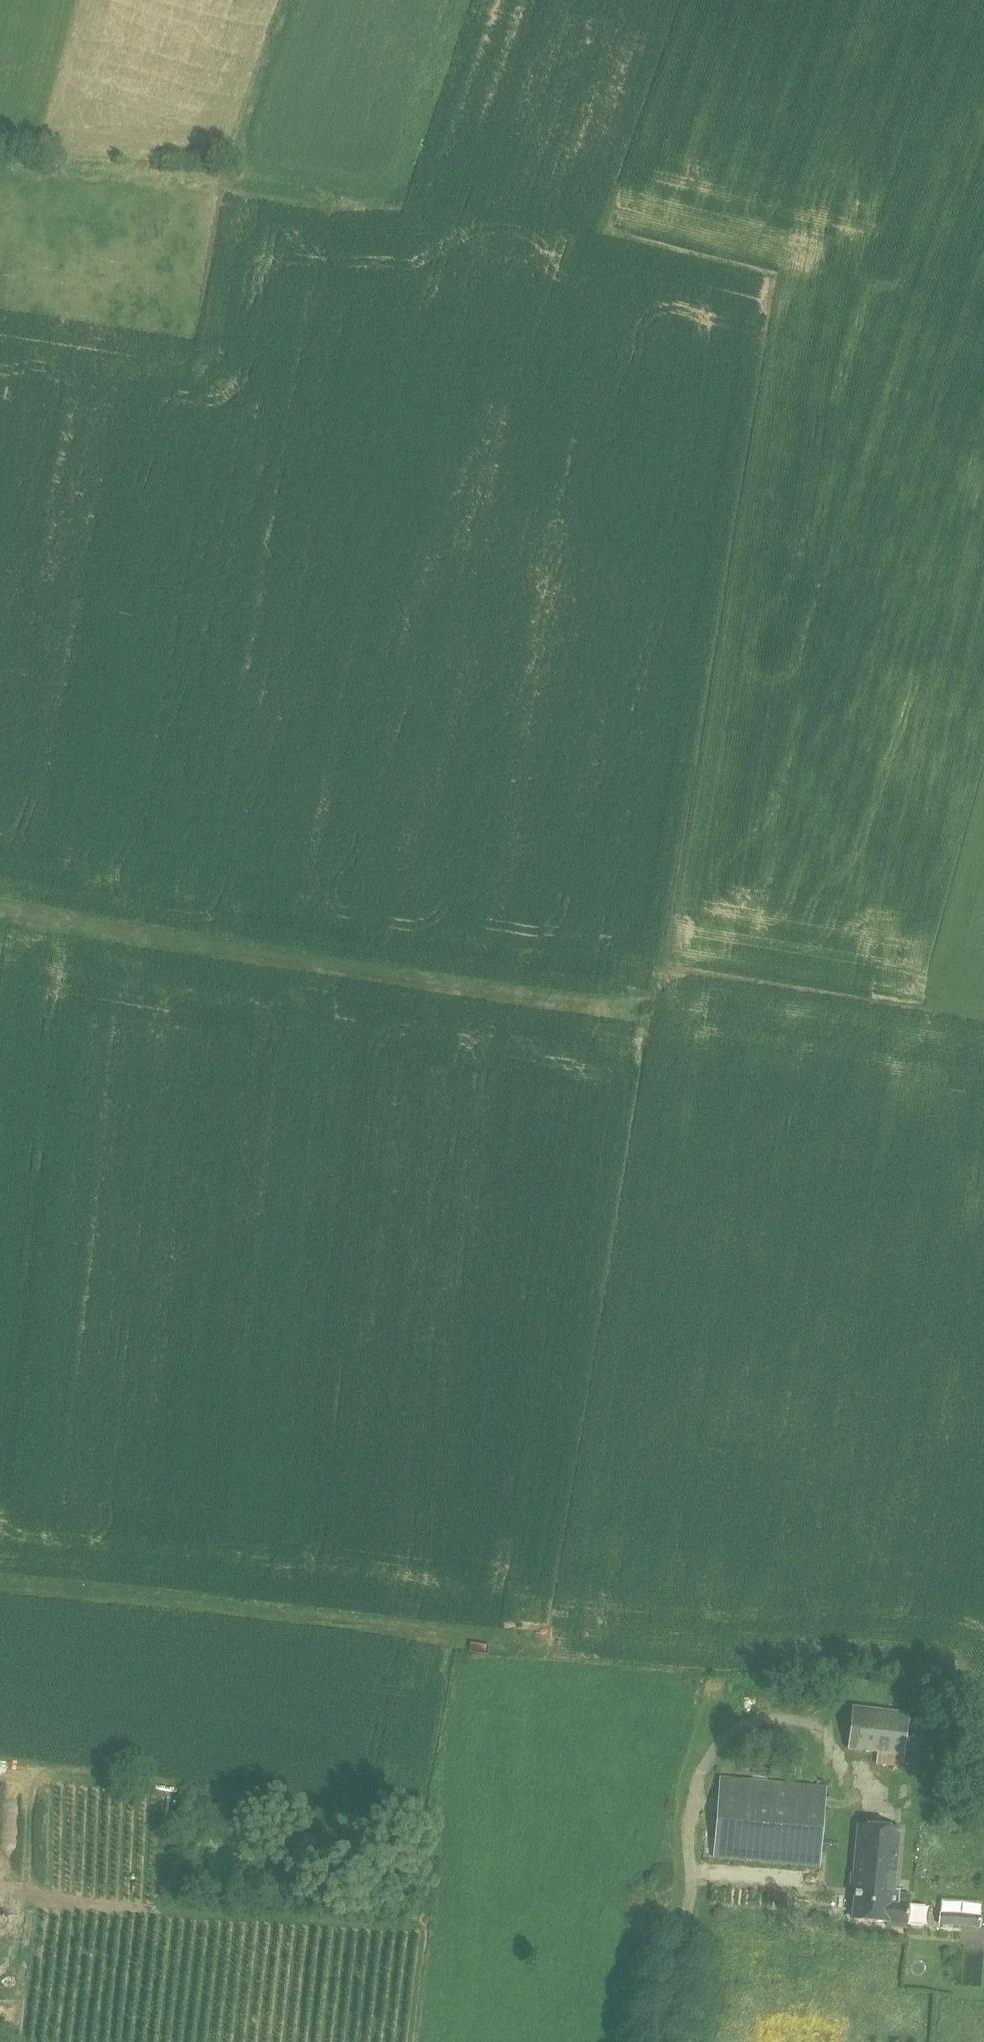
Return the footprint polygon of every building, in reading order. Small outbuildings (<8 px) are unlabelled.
[(877,1754),(904,1757),(910,1710),(854,1704),(847,1750),(877,1754)] [(903,1768),(904,1757),(877,1754),(876,1765),(903,1768)] [(827,1787),(811,1786),(779,1783),(720,1778),(713,1858),(820,1867),(827,1787)] [(895,1891),(900,1828),(858,1824),(853,1889),(855,1889),(853,1919),(873,1921),(887,1922),(886,1926),(907,1928),(909,1895),(894,1894),(895,1891)] [(938,1924),(980,1927),(980,1904),(941,1901),(938,1924)]
